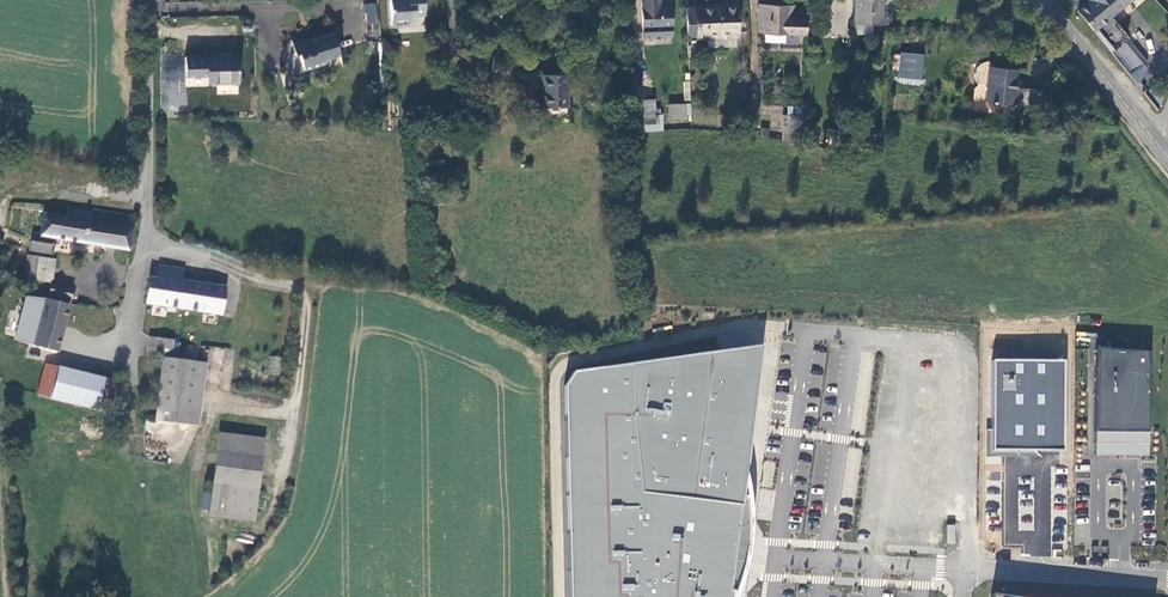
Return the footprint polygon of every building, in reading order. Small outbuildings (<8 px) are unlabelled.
[(393,27),(416,25),(415,14),(426,13),(425,0),(391,0),(393,27)] [(672,26),(671,6),(660,6),(660,0),(641,0),(642,27),(672,26)] [(855,21),(881,22),(881,0),(855,0),(855,21)] [(1128,0),(1088,0),(1076,10),(1092,29),(1096,26),(1113,46),(1125,36),(1109,16),(1128,0)] [(696,6),(686,6),(688,39),(708,38),(736,37),(739,37),(737,2),(696,3),(696,6)] [(375,3),(364,4),(365,24),(377,24),(375,3)] [(785,33),(808,34),(808,21),(807,17),(792,16),(792,5),(759,4),(759,33),(765,33),(785,33)] [(487,15),(512,16),(512,6),(487,5),(487,15)] [(303,30),(290,33),(296,54),(300,53),(305,69),(325,64),(327,59),(339,55),(333,33),(306,41),(303,30)] [(785,42),(785,33),(765,33),(765,41),(785,42)] [(1144,59),(1125,36),(1113,46),(1112,47),(1139,79),(1145,68),(1144,59)] [(736,46),(736,37),(708,38),(709,47),(736,46)] [(900,51),(898,75),(921,77),(923,54),(900,51)] [(238,55),(208,56),(209,74),(209,82),(239,81),(238,55)] [(209,74),(208,56),(183,57),(184,75),(209,74)] [(990,65),(990,61),(984,63),(980,66),(977,72),(977,76),(978,80),(980,84),(978,84),(977,85),(976,86),(975,88),(973,109),(978,112),(984,113),(986,101),(990,65)] [(1016,85),(1018,68),(990,65),(986,101),(1040,106),(1042,88),(1016,85)] [(567,72),(542,72),(543,105),(567,105),(567,72)] [(645,122),(661,122),(661,113),(656,113),(655,98),(645,98),(645,122)] [(684,118),(683,102),(667,102),(668,117),(684,118)] [(735,121),(750,121),(750,112),(735,112),(735,121)] [(787,114),(786,141),(803,144),(803,114),(787,114)] [(181,132),(181,118),(173,119),(173,131),(181,132)] [(853,138),(853,131),(830,128),(828,143),(864,150),(866,141),(853,138)] [(438,144),(437,130),(424,130),(425,145),(438,144)] [(69,216),(44,212),(41,232),(37,232),(35,249),(42,249),(51,251),(53,235),(129,247),(135,216),(94,209),(93,212),(70,208),(69,216)] [(56,259),(41,257),(28,256),(26,278),(40,280),(54,282),(56,259)] [(155,275),(148,274),(146,303),(170,307),(205,312),(221,315),(226,286),(185,280),(165,277),(167,266),(156,265),(155,275)] [(186,269),(167,266),(165,277),(185,280),(186,269)] [(46,303),(33,301),(25,299),(16,340),(33,344),(33,347),(57,352),(70,289),(51,285),(46,303)] [(174,341),(150,338),(148,356),(162,358),(162,356),(172,358),(174,341)] [(761,346),(573,373),(565,385),(569,537),(570,596),(733,596),(745,560),(748,533),(746,510),(743,475),(761,346)] [(1143,351),(1090,350),(1088,432),(1140,433),(1143,351)] [(172,358),(162,356),(162,358),(154,420),(189,425),(198,361),(172,358)] [(279,375),(281,357),(269,356),(267,374),(279,375)] [(1060,362),(990,362),(992,452),(1062,452),(1060,362)] [(118,379),(47,363),(39,394),(52,397),(96,407),(110,411),(118,379)] [(216,451),(212,483),(208,513),(254,518),(264,438),(218,432),(216,451)]
